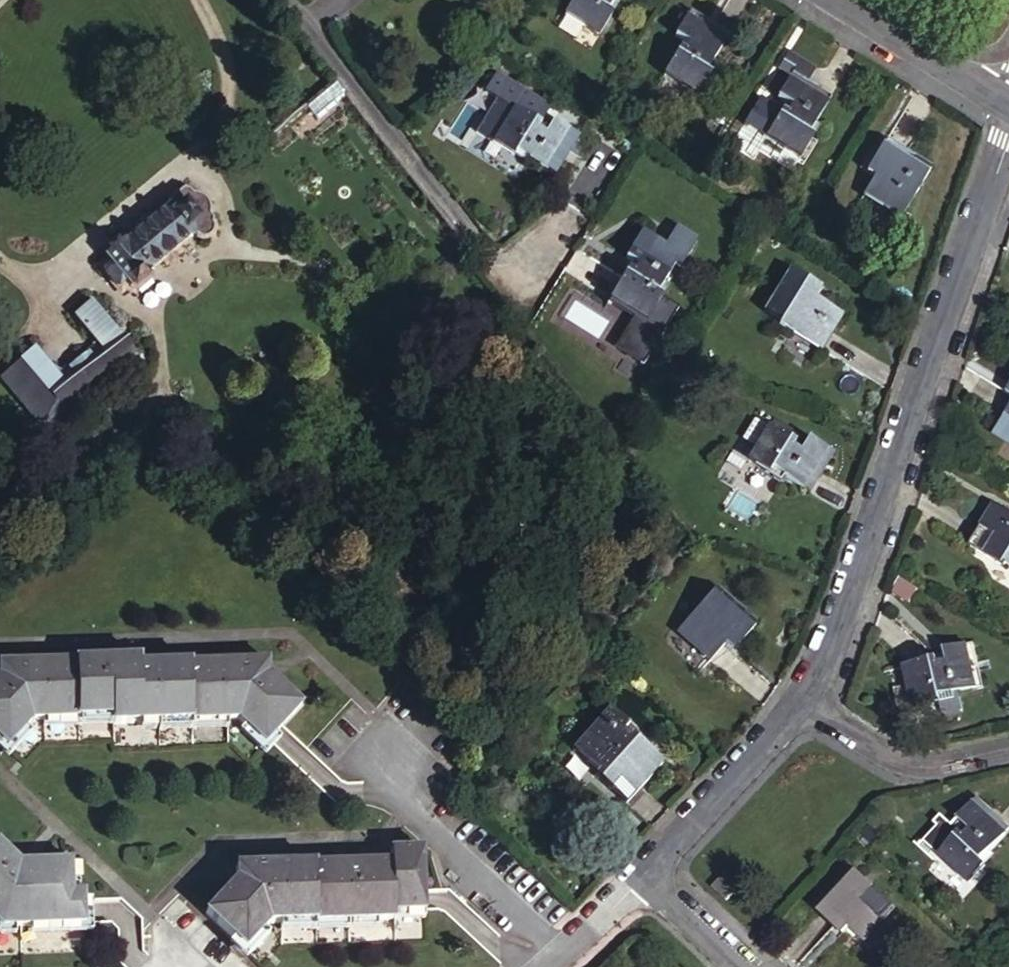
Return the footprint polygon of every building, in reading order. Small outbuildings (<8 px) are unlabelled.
[(560,18),(595,39),(607,18),(601,15),(610,0),(571,0),(560,18)] [(698,74),(721,37),(682,12),(667,37),(680,46),(676,53),(672,51),(656,76),(691,97),(703,78),(698,74)] [(783,73),(794,81),(806,88),(815,74),(792,59),(783,73)] [(806,88),(794,81),(779,106),(794,115),(790,121),(784,118),(769,145),(803,166),(816,145),(810,141),(831,102),(806,88)] [(347,93),(344,96),(315,117),(327,133),(358,108),(347,93)] [(493,151),(514,117),(496,106),(475,140),(493,151)] [(554,181),(579,143),(553,128),(543,143),(535,138),(540,132),(514,117),(493,151),(512,163),(516,157),(528,164),(554,181)] [(933,165),(887,138),(872,162),(881,167),(866,191),(904,214),(933,165)] [(528,164),(516,157),(512,163),(523,170),(528,164)] [(188,188),(186,187),(168,203),(170,208),(154,221),(151,218),(138,229),(140,232),(123,246),(121,243),(107,255),(110,257),(107,261),(109,264),(103,270),(123,293),(130,289),(133,291),(137,288),(139,290),(155,278),(153,274),(191,242),(196,239),(199,239),(201,238),(206,237),(210,235),(214,231),(218,228),(219,226),(219,224),(221,220),(223,212),(221,206),(221,204),(218,200),(217,198),(215,196),(211,192),(206,189),(203,189),(199,187),(193,188),(191,188),(188,188)] [(661,305),(655,302),(674,271),(679,274),(696,248),(675,235),(663,254),(640,239),(624,265),(640,275),(636,281),(630,277),(613,304),(649,325),(661,305)] [(821,298),(795,283),(770,324),(780,331),(778,333),(819,359),(842,324),(815,307),(821,298)] [(21,359),(64,411),(135,354),(92,302),(74,316),(97,345),(59,376),(35,348),(21,359)] [(64,411),(21,359),(0,376),(0,377),(43,430),(64,411)] [(988,441),(1008,456),(1008,410),(988,441)] [(768,434),(789,447),(795,438),(774,425),(768,434)] [(768,434),(756,426),(743,447),(756,454),(768,434)] [(768,434),(756,454),(748,468),(766,479),(769,476),(808,500),(833,460),(808,444),(798,460),(791,456),(794,450),(789,447),(768,434)] [(993,511),(968,551),(1002,573),(1006,570),(1008,572),(1008,520),(993,511)] [(759,631),(721,595),(716,599),(754,635),(759,631)] [(754,635),(716,599),(681,635),(711,665),(726,649),(733,642),(740,649),(754,635)] [(740,649),(733,642),(726,649),(733,656),(740,649)] [(961,700),(987,694),(975,649),(945,657),(946,661),(946,662),(949,670),(939,673),(937,666),(906,675),(915,712),(942,705),(961,700)] [(116,664),(147,663),(146,656),(116,657),(116,664)] [(147,663),(116,664),(116,657),(3,660),(3,672),(0,676),(0,732),(12,743),(37,717),(48,716),(82,715),(115,713),(115,721),(163,719),(234,718),(243,717),(269,741),(307,703),(273,670),(272,659),(147,663)] [(946,662),(946,661),(936,664),(937,666),(939,673),(949,670),(946,662)] [(942,705),(915,712),(916,717),(943,710),(946,722),(966,717),(961,700),(942,705)] [(614,712),(577,750),(602,774),(599,779),(629,806),(667,767),(636,737),(631,740),(627,735),(632,730),(614,712)] [(82,715),(82,722),(115,721),(115,713),(82,715)] [(82,715),(48,716),(48,723),(82,722),(82,715)] [(234,725),(234,718),(163,719),(163,727),(234,725)] [(1008,857),(1008,836),(978,807),(958,829),(970,841),(964,846),(959,842),(940,864),(968,891),(987,872),(991,877),(1008,857)] [(17,929),(88,928),(89,898),(77,898),(76,863),(29,865),(3,842),(0,846),(0,916),(17,929)] [(399,907),(429,907),(427,846),(395,847),(395,858),(241,863),(241,876),(210,911),(251,947),(272,922),(284,921),(317,920),(352,919),(400,917),(399,907)] [(724,901),(738,886),(724,873),(711,887),(724,901)] [(893,916),(852,878),(815,917),(835,935),(843,928),(864,947),(893,916)] [(430,916),(429,907),(399,907),(400,917),(430,916)] [(353,927),(352,919),(317,920),(317,928),(353,927)] [(317,920),(284,921),(284,930),(317,928),(317,920)]
